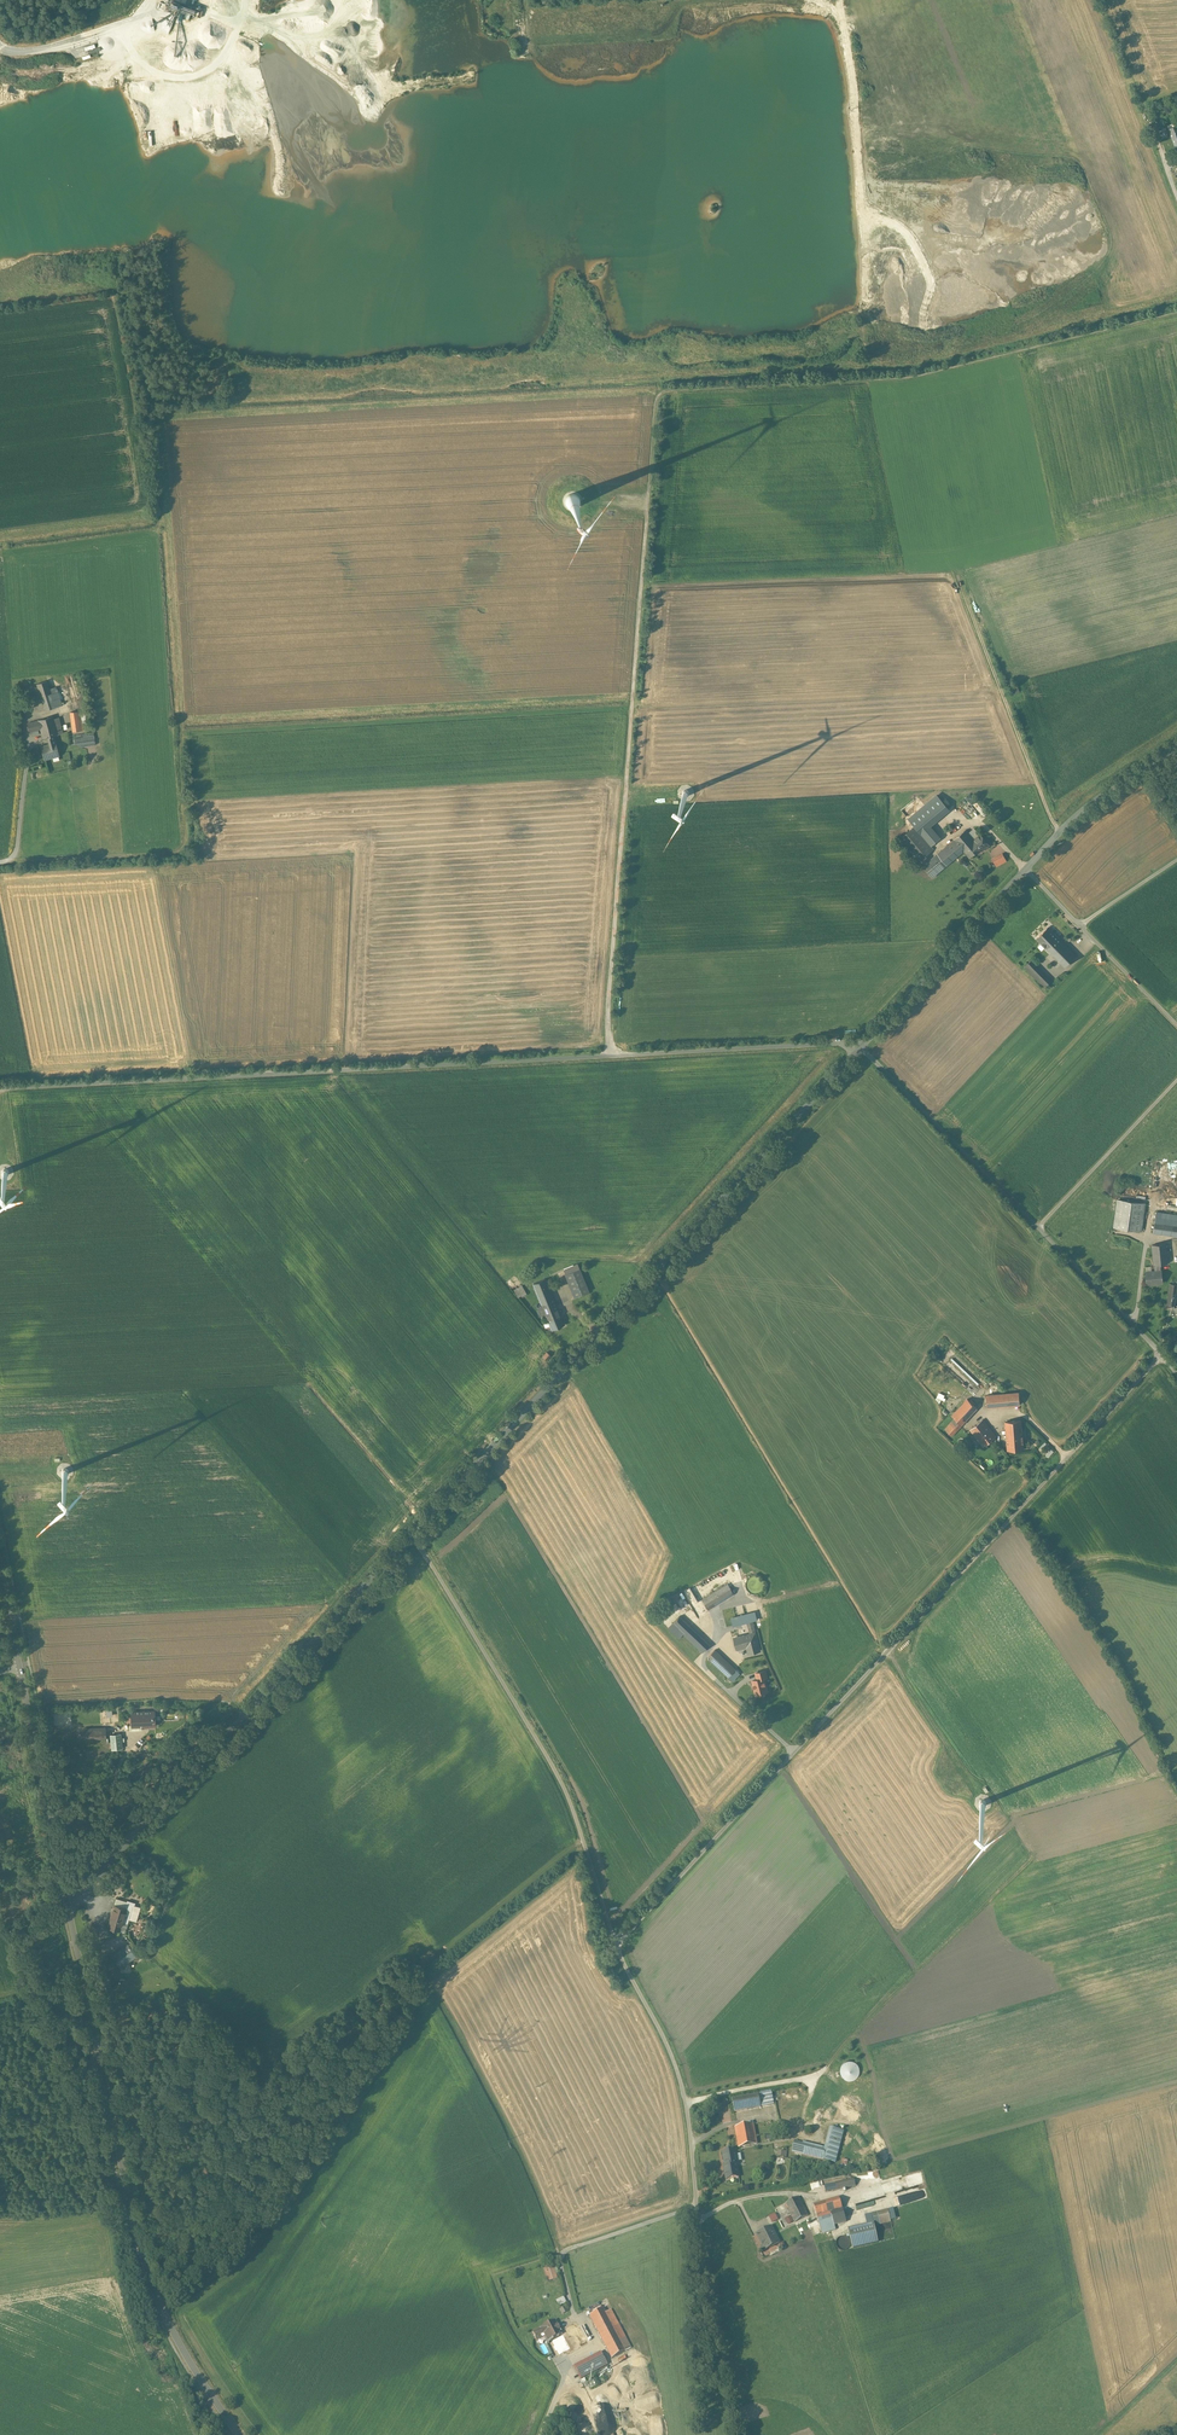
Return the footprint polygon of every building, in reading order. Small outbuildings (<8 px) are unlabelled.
[(192,13),(194,5),(188,3),(188,0),(182,0),(181,3),(168,1),(166,8),(171,9),(192,13)] [(84,46),(85,51),(89,50),(89,53),(101,51),(100,47),(96,47),(95,44),(84,46)] [(1169,129),(1176,147),(1176,126),(1175,127),(1169,129)] [(47,680),(37,684),(45,710),(55,707),(49,688),(47,680)] [(56,686),(49,688),(55,707),(62,705),(56,686)] [(80,711),(70,712),(73,731),(83,730),(80,711)] [(53,716),(28,723),(30,731),(41,728),(40,725),(55,721),(53,716)] [(55,721),(40,725),(41,728),(44,738),(48,737),(54,735),(58,734),(55,721)] [(54,735),(48,737),(50,744),(41,747),(45,759),(59,755),(56,743),(54,735)] [(966,807),(973,817),(983,810),(972,793),(966,797),(971,804),(966,807)] [(931,846),(940,838),(930,825),(949,809),(937,795),(925,805),(909,819),(915,826),(914,827),(931,846)] [(914,827),(899,840),(918,862),(933,849),(931,846),(914,827)] [(955,839),(937,854),(947,865),(956,857),(964,850),(961,847),(972,837),(965,829),(954,839),(955,839)] [(989,844),(980,834),(974,840),(980,848),(982,850),(984,849),(986,849),(987,848),(987,846),(989,844)] [(972,837),(961,847),(964,850),(969,857),(980,848),(974,840),(972,837)] [(997,867),(1007,861),(1003,853),(992,858),(997,867)] [(947,865),(937,854),(928,862),(937,873),(947,865)] [(937,873),(928,862),(923,866),(932,877),(937,873)] [(1048,927),(1036,938),(1046,948),(1058,937),(1048,927)] [(1058,937),(1046,948),(1064,967),(1076,956),(1058,937)] [(1047,977),(1030,961),(1024,967),(1041,984),(1047,977)] [(1047,977),(1041,984),(1044,987),(1051,981),(1047,977)] [(1173,1189),(1172,1196),(1167,1196),(1166,1204),(1176,1205),(1176,1190),(1173,1189)] [(1145,1203),(1118,1199),(1114,1227),(1141,1231),(1145,1203)] [(1156,1212),(1155,1219),(1176,1222),(1174,1235),(1176,1236),(1176,1215),(1156,1212)] [(1176,1222),(1155,1219),(1153,1232),(1174,1235),(1176,1222)] [(1166,1243),(1152,1244),(1154,1264),(1160,1264),(1168,1263),(1166,1243)] [(562,1270),(555,1265),(551,1270),(558,1275),(562,1270)] [(579,1268),(565,1274),(575,1297),(589,1291),(579,1268)] [(1155,1271),(1146,1272),(1147,1284),(1162,1282),(1161,1270),(1155,1271)] [(545,1279),(533,1284),(535,1288),(544,1311),(556,1306),(545,1279)] [(1176,1284),(1169,1283),(1167,1295),(1168,1295),(1175,1296),(1176,1284)] [(1175,1296),(1168,1295),(1167,1304),(1174,1305),(1175,1296)] [(563,1324),(556,1306),(544,1311),(552,1329),(563,1324)] [(547,1351),(542,1356),(546,1360),(551,1355),(547,1351)] [(963,1394),(963,1391),(962,1389),(961,1386),(958,1385),(956,1384),(953,1385),(950,1386),(949,1389),(948,1392),(949,1395),(951,1397),(953,1398),(956,1399),(959,1398),(961,1397),(963,1394)] [(942,1398),(944,1398),(945,1394),(940,1392),(936,1400),(941,1402),(942,1398)] [(1019,1392),(986,1395),(987,1407),(1020,1404),(1019,1392)] [(967,1399),(952,1415),(955,1418),(962,1425),(977,1408),(967,1399)] [(962,1425),(955,1418),(945,1429),(952,1435),(962,1425)] [(996,1436),(983,1419),(970,1429),(983,1446),(996,1436)] [(1021,1420),(1005,1421),(1006,1427),(1007,1439),(1007,1440),(1023,1439),(1021,1420)] [(1023,1439),(1007,1440),(1007,1450),(1023,1448),(1023,1439)] [(1052,1448),(1046,1455),(1049,1457),(1055,1451),(1052,1448)] [(764,1588),(765,1585),(764,1581),(762,1578),(759,1576),(755,1575),(751,1576),(748,1578),(746,1581),(746,1585),(747,1589),(749,1592),(752,1594),(755,1595),(759,1594),(762,1592),(764,1588)] [(728,1584),(702,1599),(704,1603),(730,1588),(728,1584)] [(730,1588),(704,1603),(708,1609),(734,1594),(730,1588)] [(737,1604),(721,1608),(726,1627),(747,1622),(752,1620),(757,1619),(754,1605),(741,1608),(738,1609),(737,1604)] [(677,1613),(670,1621),(672,1623),(679,1616),(677,1613)] [(679,1616),(672,1623),(683,1634),(703,1652),(710,1645),(679,1616)] [(683,1634),(672,1623),(668,1628),(679,1638),(683,1634)] [(755,1632),(734,1638),(737,1649),(747,1646),(749,1653),(760,1650),(755,1632)] [(715,1649),(708,1657),(714,1663),(721,1655),(715,1649)] [(721,1655),(714,1663),(729,1677),(736,1669),(721,1655)] [(765,1685),(763,1678),(753,1680),(756,1694),(767,1692),(766,1689),(767,1689),(766,1684),(765,1685)] [(155,1711),(131,1712),(132,1727),(155,1726),(155,1711)] [(106,1728),(82,1729),(83,1739),(106,1738),(106,1728)] [(111,1735),(111,1738),(112,1749),(122,1749),(120,1734),(111,1735)] [(135,1903),(127,1900),(125,1907),(126,1908),(131,1910),(133,1910),(135,1903)] [(114,1904),(111,1913),(112,1913),(108,1926),(120,1930),(120,1929),(123,1920),(125,1913),(130,1914),(131,1910),(126,1908),(125,1907),(114,1904)] [(130,1914),(125,1913),(123,1920),(128,1922),(129,1918),(130,1919),(133,1910),(131,1910),(130,1914)] [(128,1944),(111,1955),(120,1967),(136,1956),(128,1944)] [(841,2075),(843,2078),(846,2080),(849,2081),(852,2081),(855,2080),(858,2077),(860,2075),(860,2071),(860,2068),(859,2065),(856,2063),(853,2061),(850,2061),(846,2062),(843,2064),(841,2067),(840,2071),(841,2075)] [(758,2094),(732,2099),(735,2112),(761,2107),(775,2104),(772,2092),(759,2094),(758,2094)] [(343,2098),(336,2094),(333,2099),(340,2103),(343,2098)] [(720,2101),(713,2106),(717,2112),(724,2106),(720,2101)] [(754,2124),(736,2128),(739,2147),(758,2144),(754,2124)] [(830,2127),(825,2148),(826,2149),(823,2159),(835,2162),(843,2131),(830,2127)] [(825,2148),(803,2142),(802,2144),(799,2143),(799,2142),(795,2141),(792,2151),(823,2159),(826,2149),(825,2148)] [(735,2150),(723,2153),(725,2167),(724,2167),(726,2180),(739,2177),(737,2165),(738,2165),(735,2150)] [(854,2178),(825,2185),(826,2192),(856,2185),(854,2178)] [(798,2197),(786,2204),(795,2222),(808,2215),(798,2197)] [(839,2197),(814,2204),(821,2229),(846,2221),(839,2197)] [(888,2210),(872,2214),(875,2225),(876,2225),(891,2221),(888,2210)] [(776,2213),(769,2216),(772,2223),(779,2219),(776,2213)] [(873,2224),(849,2229),(853,2248),(877,2242),(873,2224)] [(771,2227),(757,2234),(763,2245),(761,2245),(764,2250),(769,2247),(779,2241),(771,2227)] [(838,2248),(840,2250),(843,2251),(845,2250),(848,2249),(850,2247),(850,2244),(850,2241),(849,2239),(847,2237),(844,2236),(842,2236),(839,2238),(837,2240),(836,2242),(836,2245),(838,2248)] [(554,2264),(545,2267),(549,2281),(558,2278),(554,2264)] [(564,2296),(557,2300),(560,2306),(568,2303),(564,2296)] [(611,2310),(605,2313),(602,2309),(590,2315),(612,2358),(631,2348),(611,2310)] [(555,2320),(540,2328),(532,2332),(537,2340),(545,2336),(546,2338),(561,2330),(555,2320)] [(561,2330),(546,2338),(555,2356),(570,2349),(569,2346),(585,2338),(576,2322),(561,2330)] [(601,2352),(574,2366),(581,2379),(607,2365),(601,2352)] [(607,2367),(594,2374),(600,2385),(612,2378),(607,2367)] [(621,2400),(622,2397),(621,2394),(619,2391),(617,2390),(614,2389),(611,2390),(609,2392),(607,2394),(606,2397),(607,2400),(609,2402),(611,2404),(614,2404),(617,2404),(619,2402),(621,2400)]
